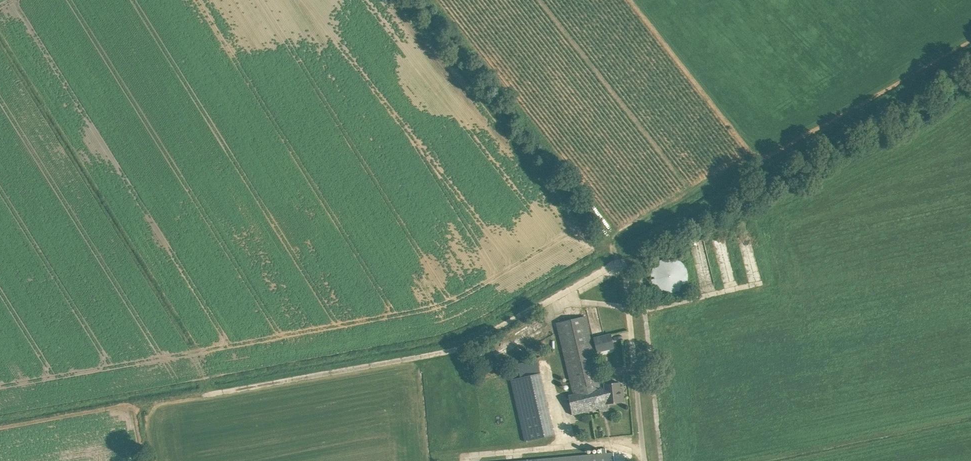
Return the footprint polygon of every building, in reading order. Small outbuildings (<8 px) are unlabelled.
[(672,257),(670,257),(668,257),(666,258),(664,258),(662,259),(660,260),(658,261),(657,262),(655,264),(654,265),(653,267),(652,269),(652,271),(651,273),(651,275),(651,277),(651,279),(652,281),(652,283),(653,285),(654,287),(655,288),(657,290),(658,291),(660,292),(662,293),(664,294),(666,294),(668,295),(670,295),(672,295),(674,294),(676,294),(677,293),(679,292),(681,291),(682,290),(684,288),(685,287),(686,285),(687,283),(688,281),(688,279),(688,277),(688,275),(688,273),(688,271),(687,269),(686,267),(685,266),(684,264),(683,262),(681,261),(679,260),(677,259),(676,258),(674,258),(672,257)] [(568,395),(572,415),(600,408),(600,411),(609,410),(608,403),(605,386),(604,386),(601,387),(585,316),(557,323),(574,394),(568,395)] [(594,338),(597,351),(596,347),(612,343),(613,347),(614,347),(611,334),(594,338)] [(520,379),(510,381),(524,441),(553,435),(537,359),(517,363),(520,379)] [(605,386),(608,403),(624,402),(623,389),(620,389),(619,382),(604,384),(604,386),(605,386)] [(520,429),(512,430),(511,424),(502,426),(504,432),(503,432),(504,442),(522,439),(520,429)] [(613,452),(606,453),(606,448),(601,448),(601,453),(515,460),(614,460),(613,452)]
